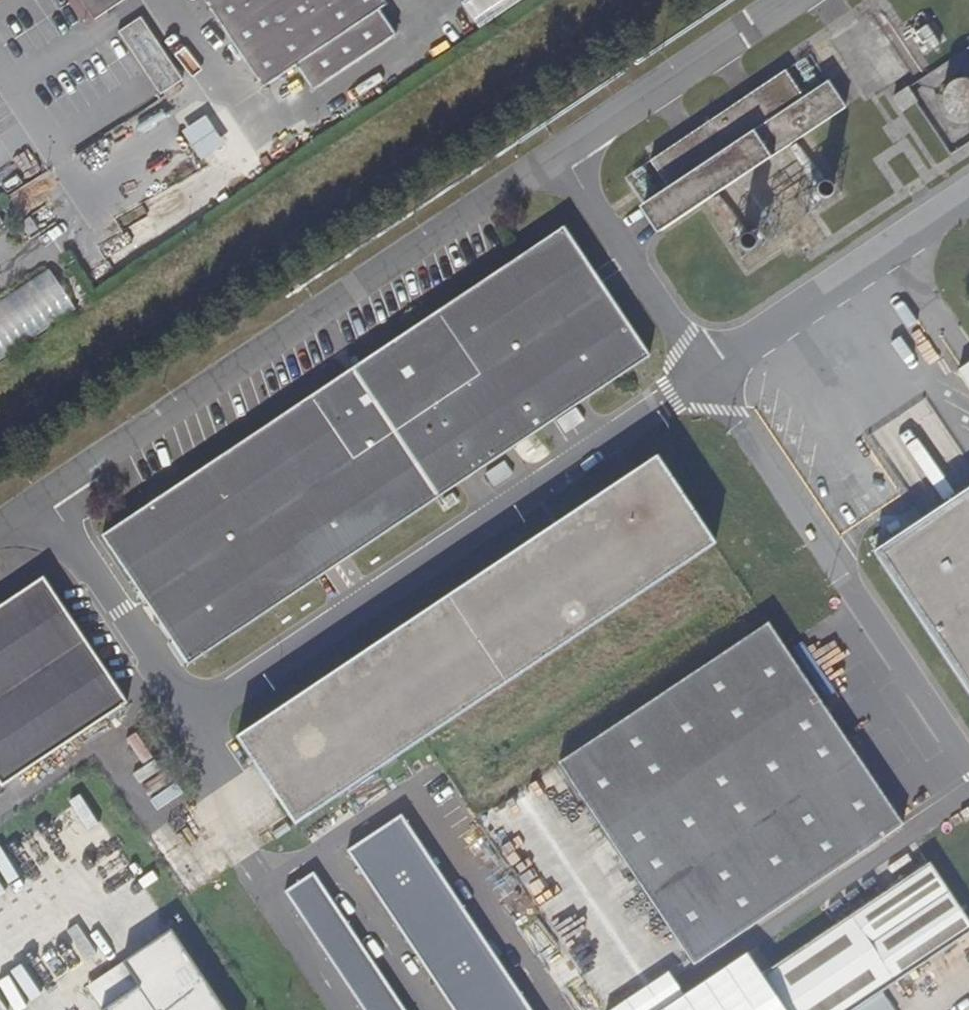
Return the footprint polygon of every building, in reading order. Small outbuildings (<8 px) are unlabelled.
[(95,21),(127,0),(81,0),(95,21)] [(206,1),(265,89),(298,66),(314,91),(397,36),(379,11),(387,6),(383,0),(208,0),(206,1)] [(142,19),(120,33),(161,95),(183,80),(142,19)] [(908,87),(952,155),(968,144),(968,48),(908,87)] [(785,70),(699,129),(652,161),(669,187),(640,207),(658,232),(846,107),(828,81),(803,97),(785,70)] [(207,116),(183,133),(202,162),(227,146),(207,116)] [(189,664),(321,576),(459,484),(650,356),(563,228),(103,537),(189,664)] [(0,301),(0,361),(76,310),(49,269),(0,301)] [(953,361),(968,386),(968,351),(953,361)] [(714,543),(656,457),(237,739),(296,827),(714,543)] [(968,693),(968,489),(875,553),(968,693)] [(0,607),(0,782),(3,786),(127,704),(44,578),(0,607)] [(770,623),(559,762),(694,965),(903,825),(770,623)] [(402,815),(350,849),(456,1009),(531,1009),(402,815)] [(787,1009),(854,1009),(968,932),(968,922),(929,864),(764,973),(787,1009)] [(286,890),(366,1009),(409,1009),(316,870),(286,890)] [(172,930),(123,963),(138,986),(102,1009),(226,1009),(172,930)] [(747,955),(664,1009),(784,1009),(747,955)] [(138,986),(123,963),(85,987),(100,1009),(102,1009),(138,986)]
